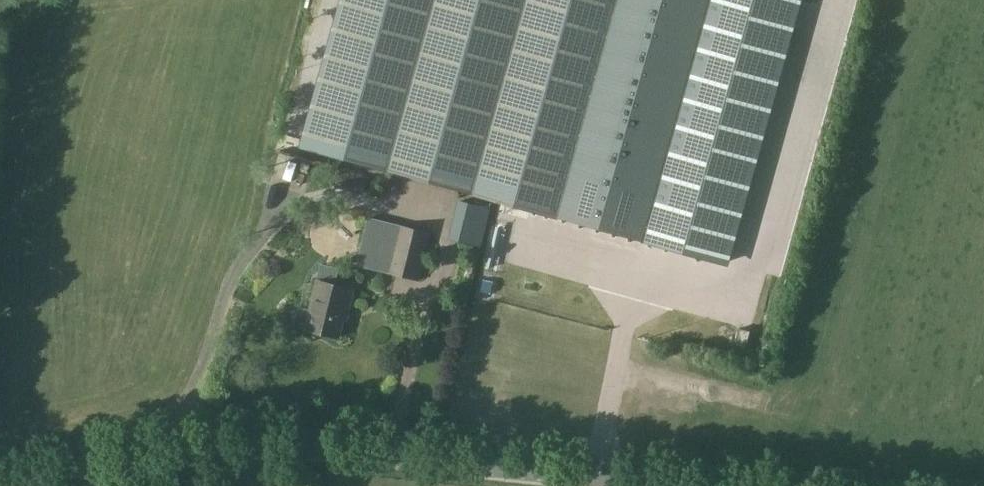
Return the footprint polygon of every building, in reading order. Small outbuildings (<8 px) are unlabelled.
[(302,144),(642,239),(708,0),(342,0),(302,144)] [(642,239),(727,262),(799,0),(708,0),(642,239)] [(368,217),(356,266),(386,273),(387,273),(394,241),(398,225),(368,217)] [(398,225),(394,241),(387,273),(386,273),(419,281),(431,233),(398,225)] [(451,227),(448,239),(480,247),(483,235),(451,227)] [(317,281),(310,310),(300,307),(295,310),(292,321),(295,326),(305,329),(305,330),(338,339),(343,321),(345,321),(353,290),(333,285),(337,267),(316,262),(312,279),(317,281)]
